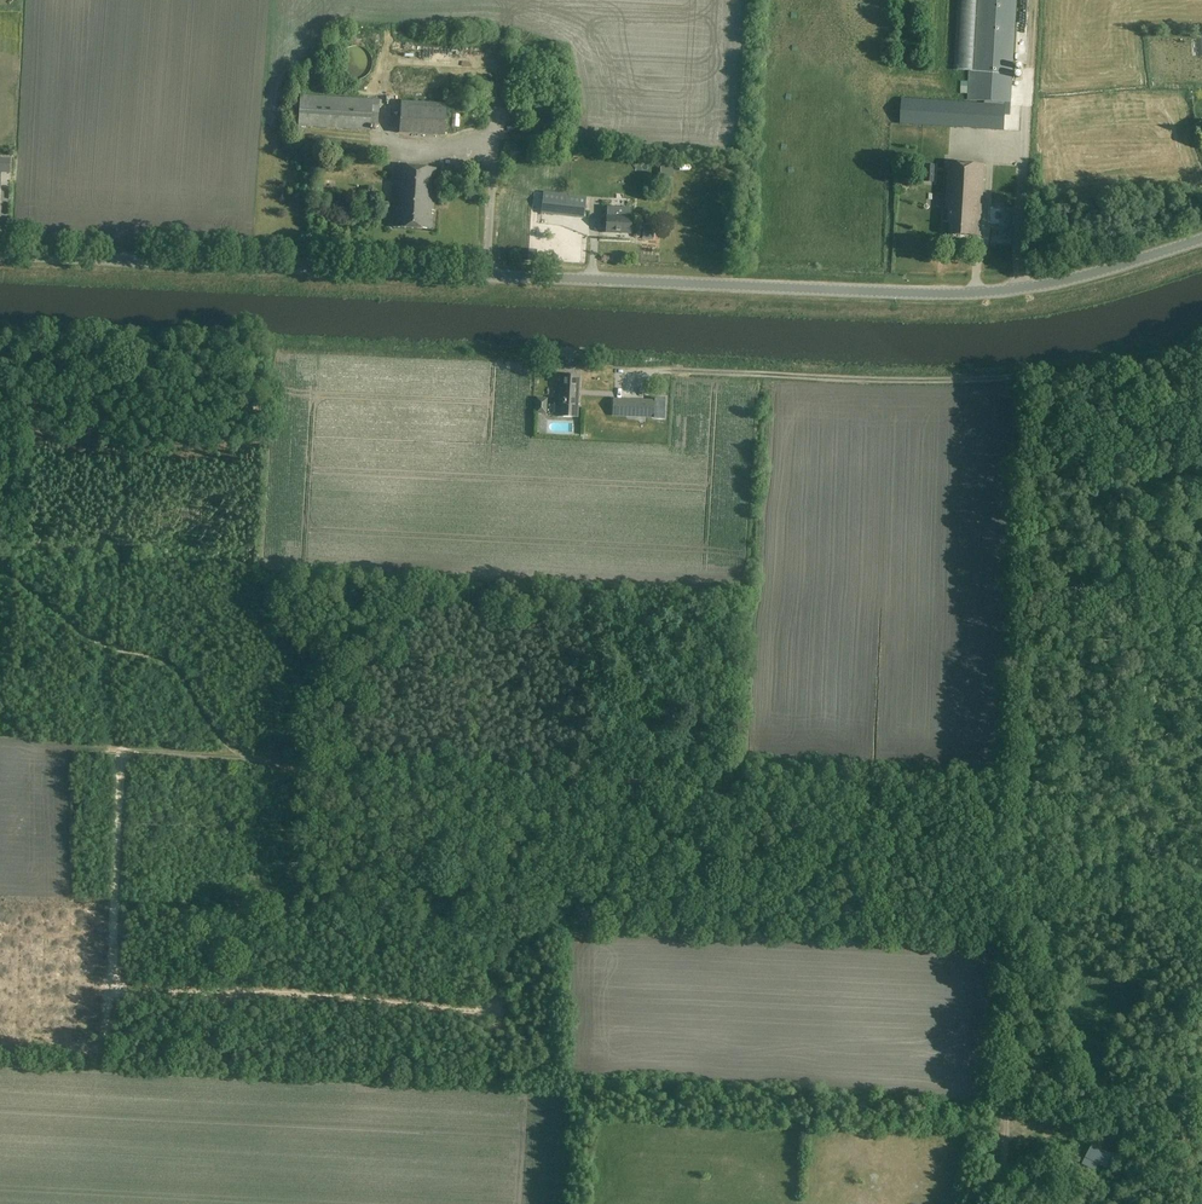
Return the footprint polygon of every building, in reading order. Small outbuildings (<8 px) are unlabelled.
[(975,72),(970,72),(969,83),(961,82),(961,94),(969,94),(968,101),(1011,103),(1016,0),(958,0),(954,69),(975,70),(975,72)] [(379,101),(300,96),(299,127),(370,131),(370,125),(377,125),(379,101)] [(966,103),(902,99),(900,125),(1014,132),(1015,106),(966,103)] [(446,104),(401,101),(399,133),(444,135),(446,104)] [(0,160),(0,173),(8,173),(9,160),(0,160)] [(984,164),(948,162),(946,209),(948,209),(948,220),(951,221),(950,235),(974,236),(980,236),(984,164)] [(436,168),(396,166),(393,227),(432,229),(436,168)] [(545,192),(542,214),(567,217),(569,195),(545,192)] [(659,202),(657,195),(639,200),(641,207),(659,202)] [(631,209),(615,208),(614,215),(607,215),(606,232),(630,233),(630,216),(631,209)] [(560,375),(558,416),(577,417),(579,375),(560,375)] [(645,397),(614,396),(614,412),(644,413),(645,397)] [(547,398),(536,398),(535,414),(546,415),(547,398)] [(1102,1142),(1096,1139),(1087,1158),(1111,1170),(1118,1157),(1099,1148),(1102,1142)]
